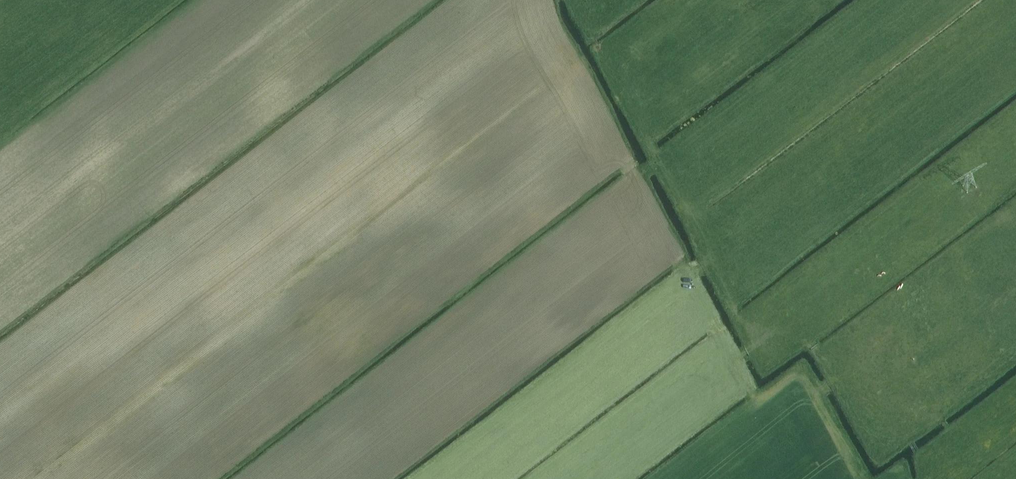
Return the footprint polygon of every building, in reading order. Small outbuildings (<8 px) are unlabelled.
[(696,242),(703,239),(697,227),(690,231),(696,242)]
